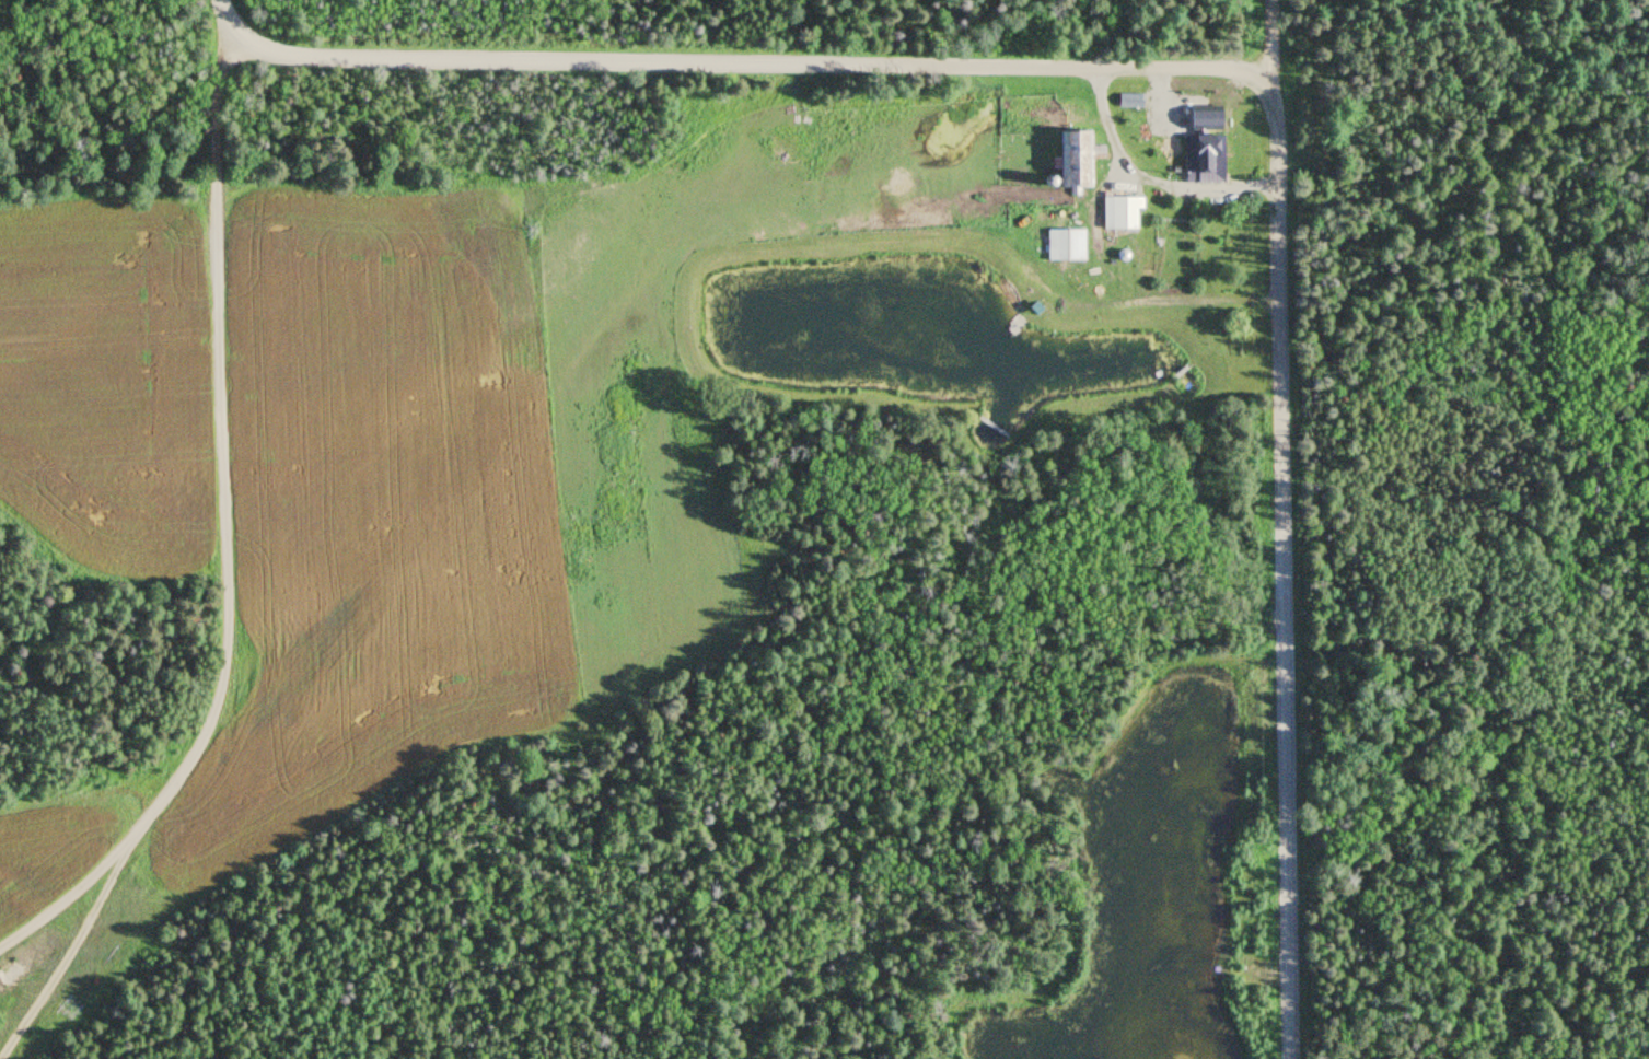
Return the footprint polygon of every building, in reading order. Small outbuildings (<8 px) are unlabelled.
[(1141,93),(1117,93),(1117,107),(1141,107),(1141,93)] [(1058,188),(1089,188),(1089,129),(1058,129),(1058,188)] [(1181,135),(1181,174),(1221,174),(1221,135),(1181,135)] [(1135,231),(1135,197),(1101,197),(1101,231),(1135,231)] [(1082,231),(1046,231),(1046,262),(1082,262),(1082,231)]
